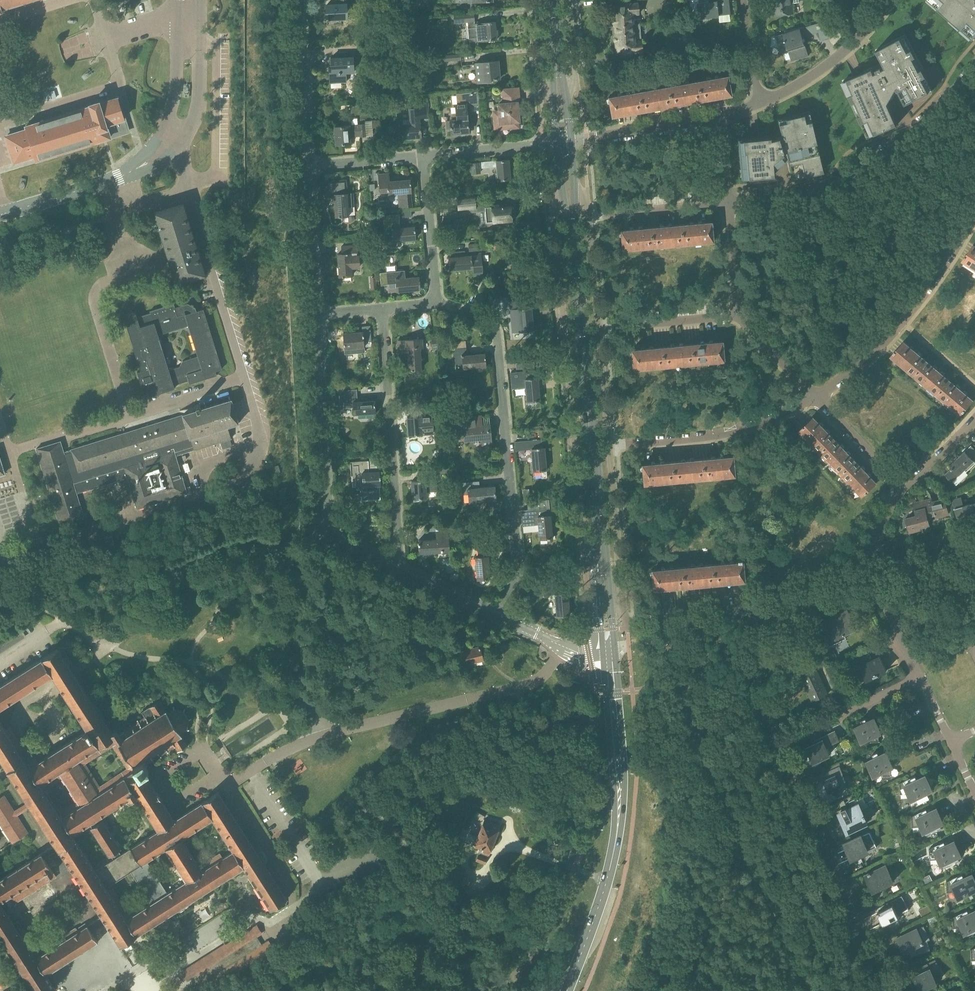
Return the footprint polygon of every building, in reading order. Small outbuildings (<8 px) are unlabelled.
[(1,11),(0,9),(29,0),(0,0),(0,11),(1,11)] [(338,5),(333,5),(333,6),(326,6),(327,19),(347,18),(347,7),(352,6),(352,0),(338,0),(338,5)] [(692,12),(699,11),(699,12),(700,12),(700,18),(719,16),(719,14),(730,13),(729,0),(717,0),(717,2),(709,3),(708,0),(690,0),(692,12)] [(776,15),(793,13),(792,3),(800,2),(799,0),(774,0),(776,15)] [(973,39),(974,36),(974,0),(929,0),(973,39)] [(613,25),(633,24),(632,14),(639,14),(638,3),(612,5),(613,25)] [(454,24),(468,23),(469,38),(475,37),(476,42),(496,40),(495,21),(475,23),(475,22),(474,12),(453,14),(454,24)] [(805,27),(807,35),(826,29),(824,21),(805,27)] [(684,41),(693,40),(691,22),(682,23),(684,41)] [(633,24),(613,25),(616,54),(620,54),(621,58),(633,57),(633,54),(642,53),(641,41),(635,42),(633,24)] [(800,28),(776,36),(780,52),(788,49),(792,60),(808,55),(800,28)] [(934,90),(905,36),(876,50),(885,67),(883,69),(881,66),(876,69),(877,72),(875,73),(873,68),(843,81),(868,138),(898,124),(888,103),(896,89),(905,105),(934,90)] [(395,43),(385,44),(385,54),(395,53),(395,43)] [(353,57),(348,57),(347,51),(338,51),(338,58),(331,58),(332,69),(329,69),(330,83),(346,82),(346,73),(354,72),(353,57)] [(445,61),(461,60),(461,53),(444,55),(445,61)] [(500,68),(499,68),(498,60),(475,63),(477,83),(491,81),(491,80),(500,79),(499,75),(500,74),(500,68)] [(731,95),(727,76),(608,97),(612,116),(731,95)] [(508,115),(502,116),(502,114),(498,114),(493,114),(494,127),(500,126),(501,129),(519,128),(516,103),(520,103),(518,88),(502,89),(504,104),(506,104),(508,115)] [(469,132),(468,126),(471,126),(469,104),(479,104),(478,92),(459,93),(460,105),(455,105),(456,114),(452,114),(450,117),(450,121),(451,134),(469,132)] [(404,120),(395,121),(396,136),(403,135),(403,138),(421,137),(419,118),(429,117),(427,96),(420,96),(421,107),(409,109),(410,124),(405,125),(404,120)] [(6,136),(14,163),(35,156),(36,160),(104,139),(128,131),(118,98),(99,104),(99,102),(90,104),(90,106),(33,124),(25,126),(26,130),(6,136)] [(773,170),(787,159),(792,180),(823,172),(809,112),(777,120),(782,139),(779,139),(778,137),(773,138),(773,141),(770,141),(770,136),(738,139),(741,178),(773,175),(773,176),(774,175),(773,170)] [(359,125),(349,125),(335,126),(336,145),(350,144),(350,137),(360,136),(366,136),(365,124),(359,124),(359,125)] [(511,189),(510,179),(511,179),(509,159),(496,161),(496,160),(479,162),(471,163),(472,173),(480,172),(480,168),(497,167),(498,180),(504,180),(505,190),(511,189)] [(439,168),(434,169),(434,176),(437,176),(438,180),(441,179),(441,176),(448,175),(447,163),(439,164),(439,168)] [(411,192),(410,179),(389,181),(388,173),(378,174),(380,192),(388,191),(388,194),(399,193),(401,207),(412,206),(411,192)] [(348,216),(348,207),(354,207),(353,193),(347,194),(346,180),(326,181),(326,194),(334,193),(335,217),(348,216)] [(485,210),(486,222),(512,220),(511,218),(514,217),(513,207),(510,207),(510,205),(492,207),(492,203),(492,202),(480,203),(480,205),(475,206),(474,196),(457,197),(458,208),(469,207),(470,212),(485,210)] [(153,212),(155,219),(176,284),(206,275),(184,203),(153,212)] [(393,241),(406,240),(406,243),(416,243),(414,226),(400,228),(399,214),(383,216),(385,236),(392,235),(393,241)] [(622,249),(713,241),(711,222),(620,230),(622,249)] [(492,241),(493,250),(502,249),(501,240),(492,241)] [(973,244),(962,261),(974,269),(974,245),(973,244)] [(339,277),(352,276),(351,268),(359,267),(358,255),(357,255),(357,252),(357,245),(341,246),(342,254),(338,254),(339,277)] [(450,252),(450,257),(448,257),(449,270),(472,268),(472,276),(480,276),(478,254),(469,254),(469,255),(465,256),(464,251),(450,252)] [(419,277),(401,278),(400,270),(388,272),(389,286),(397,286),(397,291),(420,289),(419,277)] [(500,280),(492,281),(493,290),(501,288),(500,280)] [(510,309),(518,308),(520,332),(533,330),(531,308),(529,308),(528,300),(510,302),(510,309)] [(222,369),(203,309),(185,314),(183,305),(175,307),(174,303),(150,311),(150,313),(137,317),(136,314),(135,313),(134,312),(133,312),(131,312),(130,313),(129,314),(129,315),(129,317),(130,321),(131,325),(127,326),(141,371),(137,372),(144,393),(159,388),(158,386),(162,385),(164,391),(175,388),(174,385),(189,380),(190,384),(205,379),(206,379),(204,374),(222,369)] [(369,326),(363,326),(363,331),(343,333),(345,349),(364,347),(363,341),(371,341),(369,326)] [(420,346),(418,346),(418,339),(398,341),(399,349),(407,348),(408,370),(421,369),(420,346)] [(631,349),(633,369),(723,360),(722,341),(631,349)] [(914,376),(926,362),(904,342),(891,356),(914,376)] [(484,353),(466,355),(466,348),(454,349),(455,363),(463,363),(463,368),(486,366),(484,353)] [(949,382),(926,362),(914,376),(936,396),(949,382)] [(512,386),(525,385),(527,401),(540,400),(538,378),(535,378),(535,370),(510,373),(511,379),(512,387),(512,386)] [(949,382),(936,396),(959,416),(972,401),(949,382)] [(340,407),(353,406),(353,414),(375,413),(375,400),(357,400),(356,388),(344,389),(344,394),(339,394),(340,407)] [(239,423),(236,414),(236,412),(235,412),(231,399),(229,400),(229,399),(227,400),(221,402),(220,402),(219,403),(212,405),(210,405),(210,406),(204,408),(203,407),(202,408),(200,409),(199,404),(195,405),(196,410),(182,414),(183,415),(181,415),(102,440),(71,449),(71,450),(64,452),(61,441),(36,448),(60,523),(84,516),(77,493),(128,477),(137,509),(187,493),(176,455),(194,450),(231,438),(228,427),(230,426),(237,424),(239,423)] [(414,405),(415,416),(407,417),(408,435),(433,433),(432,413),(435,412),(434,405),(428,405),(426,404),(414,405)] [(489,423),(489,424),(480,424),(479,418),(474,418),(474,416),(466,416),(466,419),(455,420),(457,435),(457,439),(464,438),(464,440),(465,440),(481,438),(482,445),(491,444),(489,423)] [(820,453),(834,439),(813,417),(799,430),(820,453)] [(820,453),(832,466),(841,475),(855,461),(834,439),(820,453)] [(543,440),(523,441),(515,442),(516,450),(531,449),(533,471),(546,470),(544,447),(543,447),(543,440)] [(974,460),(965,451),(950,466),(952,468),(945,475),(952,482),(964,470),(966,472),(974,463),(974,462),(974,461),(974,460)] [(733,476),(732,456),(641,464),(643,484),(733,476)] [(361,489),(361,500),(380,499),(380,486),(379,470),(369,471),(368,460),(351,462),(352,487),(356,486),(357,490),(361,489)] [(855,461),(841,475),(861,497),(876,484),(855,461)] [(424,475),(425,480),(411,481),(412,499),(426,498),(425,490),(437,490),(436,474),(424,475)] [(479,481),(460,483),(462,494),(468,493),(469,502),(496,500),(495,486),(479,487),(479,481)] [(963,505),(961,497),(953,499),(957,518),(966,515),(967,519),(974,517),(974,502),(963,505)] [(945,499),(932,503),(936,517),(948,514),(945,499)] [(936,517),(932,503),(919,506),(921,514),(908,518),(907,518),(910,531),(911,531),(920,528),(919,526),(929,524),(928,519),(936,517)] [(550,515),(549,508),(521,510),(523,526),(539,524),(540,538),(552,537),(550,515)] [(419,544),(418,544),(418,546),(419,545),(419,553),(449,551),(448,531),(436,532),(436,539),(419,540),(419,544)] [(479,557),(475,557),(475,558),(477,579),(477,580),(490,578),(488,556),(488,555),(496,554),(495,548),(478,549),(479,557)] [(737,560),(737,562),(651,569),(653,589),(744,581),(742,561),(741,559),(737,560)] [(556,616),(570,615),(568,592),(565,593),(564,585),(544,587),(544,595),(554,594),(556,616)] [(846,636),(857,630),(847,610),(836,615),(834,613),(826,617),(829,623),(820,627),(830,646),(847,638),(846,636)] [(142,712),(145,717),(119,734),(117,729),(111,732),(105,724),(75,675),(70,667),(69,665),(73,662),(68,656),(72,653),(66,643),(56,650),(0,686),(0,709),(52,675),(53,678),(58,685),(87,730),(29,767),(18,750),(23,747),(10,727),(5,729),(0,722),(0,760),(27,802),(30,807),(55,846),(58,850),(100,917),(105,924),(120,947),(243,868),(270,911),(288,900),(258,854),(253,845),(221,796),(219,792),(175,819),(144,772),(147,770),(148,770),(146,766),(174,747),(177,752),(187,745),(180,733),(186,729),(189,730),(187,728),(189,720),(191,719),(191,718),(188,718),(184,711),(185,708),(183,710),(174,708),(173,705),(172,705),(173,708),(167,711),(160,700),(142,712)] [(479,646),(468,649),(455,652),(457,658),(462,657),(463,664),(483,659),(479,646)] [(732,653),(726,656),(728,662),(735,659),(732,653)] [(879,677),(880,677),(879,674),(887,670),(880,657),(863,665),(859,656),(850,661),(857,676),(863,673),(867,680),(872,678),(874,678),(875,678),(877,677),(879,677)] [(827,695),(816,671),(802,677),(813,701),(827,695)] [(870,742),(880,742),(880,741),(879,741),(879,733),(882,731),(875,717),(868,720),(866,717),(861,720),(863,723),(856,726),(863,741),(869,737),(871,742),(870,742)] [(826,746),(839,739),(835,731),(819,739),(820,741),(807,748),(814,762),(830,754),(826,746)] [(882,776),(892,776),(892,775),(891,775),(890,767),(894,766),(887,751),(880,755),(878,751),(873,754),(875,757),(867,760),(874,775),(881,772),(883,776),(882,776)] [(848,789),(844,780),(845,779),(840,768),(820,777),(822,782),(818,784),(826,800),(837,794),(840,796),(843,796),(846,795),(848,792),(848,789)] [(912,799),(933,789),(926,774),(918,778),(916,775),(900,783),(900,794),(901,794),(909,793),(912,799)] [(848,832),(868,822),(865,817),(867,817),(865,814),(864,814),(862,809),(868,806),(863,796),(850,802),(852,807),(848,809),(847,807),(842,809),(843,812),(839,814),(848,832)] [(940,824),(944,822),(937,808),(928,812),(927,809),(912,816),(912,828),(913,828),(913,827),(921,826),(924,832),(925,831),(927,836),(943,829),(940,824)] [(475,834),(471,844),(475,845),(481,847),(476,860),(481,862),(484,863),(499,825),(485,820),(479,836),(475,834)] [(853,858),(877,847),(870,831),(846,843),(853,858)] [(958,857),(962,855),(955,841),(946,845),(944,841),(929,848),(930,860),(931,860),(931,859),(939,859),(942,864),(943,864),(945,869),(960,862),(958,857)] [(8,898),(13,905),(55,878),(40,856),(0,881),(0,904),(8,898)] [(887,885),(894,881),(886,865),(871,872),(868,873),(869,873),(866,875),(874,891),(881,887),(882,889),(887,886),(887,885)] [(974,889),(974,876),(973,873),(965,877),(963,873),(947,881),(947,893),(948,893),(948,892),(956,891),(959,897),(974,889)] [(472,882),(468,876),(458,883),(461,888),(472,882)] [(898,914),(909,908),(902,895),(882,906),(884,909),(878,912),(883,923),(899,915),(898,914)] [(33,990),(51,990),(55,988),(46,975),(79,954),(82,959),(91,953),(88,948),(98,942),(96,939),(98,938),(90,925),(88,927),(79,932),(76,927),(63,935),(66,941),(41,957),(17,921),(12,924),(0,905),(0,939),(33,990)] [(919,910),(923,917),(932,912),(928,905),(919,910)] [(969,913),(968,910),(953,917),(953,929),(954,928),(962,927),(965,933),(966,932),(969,937),(974,934),(974,910),(969,913)] [(911,957),(931,950),(928,941),(931,939),(924,926),(917,929),(917,928),(897,938),(904,952),(909,950),(911,957)] [(932,972),(939,968),(936,962),(929,966),(928,963),(915,969),(918,974),(914,976),(921,990),(937,983),(932,972)]
